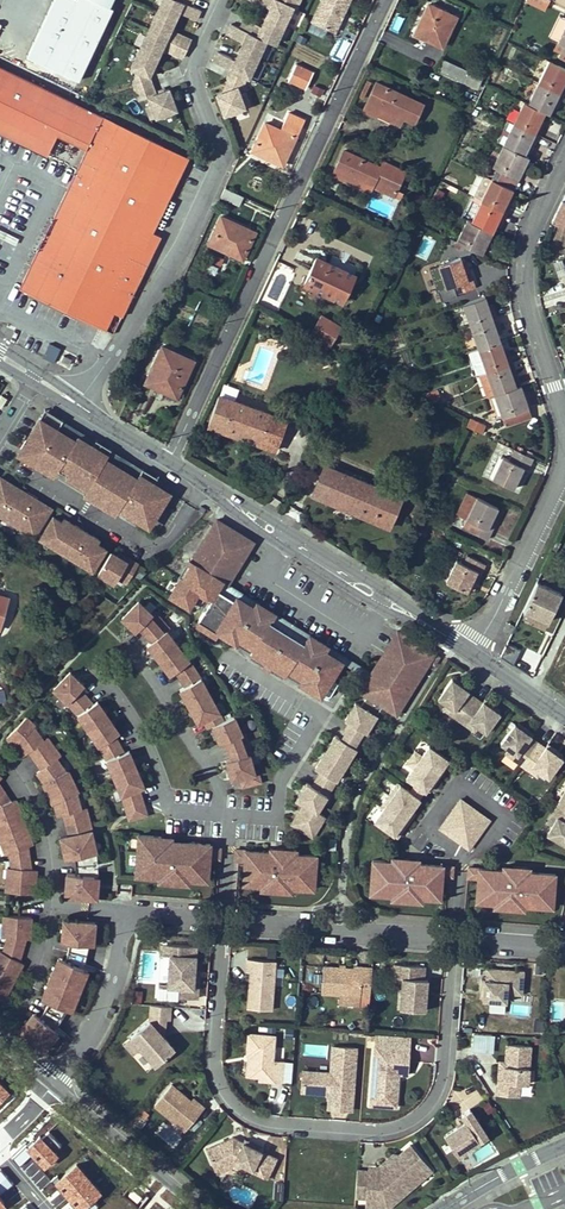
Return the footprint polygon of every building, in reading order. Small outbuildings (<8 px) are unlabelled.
[(131,68),(138,72),(132,82),(135,91),(139,100),(148,97),(151,104),(146,106),(151,119),(176,109),(169,89),(155,94),(149,77),(162,48),(179,56),(187,38),(170,30),(179,12),(196,19),(200,10),(191,5),(193,0),(162,0),(131,68)] [(292,7),(295,9),(299,0),(253,0),(270,8),(261,26),(244,18),(240,28),(231,24),(226,34),(243,41),(235,60),(218,52),(213,62),(231,69),(226,78),(228,82),(231,89),(223,91),(217,94),(224,115),(250,105),(245,92),(240,94),(237,87),(242,85),(246,77),(248,77),(266,40),(275,44),(292,7)] [(311,22),(334,33),(349,0),(321,0),(311,22)] [(544,8),(548,0),(526,0),(544,8)] [(428,4),(414,34),(442,46),(455,17),(428,4)] [(343,59),(349,39),(340,36),(334,56),(343,59)] [(560,53),(564,45),(558,42),(554,50),(560,53)] [(475,88),(480,77),(441,59),(436,69),(475,88)] [(548,61),(538,82),(563,94),(564,91),(564,82),(564,81),(564,80),(564,69),(548,61)] [(295,64),(288,80),(305,89),(313,72),(295,64)] [(107,326),(118,304),(124,291),(128,283),(131,277),(188,157),(0,66),(0,129),(42,149),(53,125),(94,145),(58,219),(63,222),(46,257),(40,258),(27,286),(25,291),(66,311),(68,307),(107,326)] [(317,79),(308,99),(315,101),(324,82),(317,79)] [(414,122),(422,104),(376,82),(363,110),(375,116),(376,114),(400,125),(404,118),(414,122)] [(545,111),(548,113),(553,104),(558,105),(563,94),(538,82),(528,103),(545,111)] [(544,124),(539,122),(545,111),(528,103),(523,101),(513,123),(538,135),(544,124)] [(296,137),(304,120),(288,112),(280,130),(265,122),(252,151),(263,156),(265,153),(284,162),(295,137),(296,137)] [(245,113),(240,132),(248,134),(254,116),(245,113)] [(513,123),(507,120),(497,142),(502,144),(513,123)] [(538,135),(513,123),(502,144),(523,155),(528,144),(533,146),(538,135)] [(27,286),(40,258),(46,257),(63,222),(58,219),(94,145),(53,125),(42,149),(0,129),(0,134),(47,157),(57,135),(85,149),(21,284),(27,286)] [(515,177),(518,178),(528,157),(523,155),(502,144),(498,153),(493,151),(487,164),(497,168),(495,171),(490,168),(486,176),(510,187),(515,177)] [(372,186),(393,196),(405,172),(383,162),(380,167),(344,150),(333,175),(348,182),(350,176),(372,186)] [(283,165),(284,162),(265,153),(263,156),(283,165)] [(511,202),(507,200),(513,189),(510,187),(486,176),(484,175),(474,196),(476,197),(506,212),(511,202)] [(370,192),(372,186),(350,176),(348,182),(370,192)] [(238,205),(242,196),(225,187),(221,197),(238,205)] [(506,212),(476,197),(465,219),(466,219),(488,229),(492,231),(497,220),(501,223),(506,212)] [(243,259),(255,232),(221,216),(209,243),(243,259)] [(488,229),(466,219),(456,241),(481,253),(487,242),(482,240),(488,229)] [(464,268),(460,257),(438,265),(446,288),(453,285),(456,294),(476,287),(468,267),(464,268)] [(316,258),(304,284),(341,301),(354,275),(316,258)] [(470,327),(497,318),(493,307),(489,308),(485,296),(462,304),(470,327)] [(331,335),(337,324),(320,316),(314,327),(331,335)] [(496,331),(501,329),(497,318),(470,327),(478,349),(500,342),(496,331)] [(341,327),(337,324),(331,335),(314,327),(309,336),(331,347),(341,327)] [(43,356),(54,360),(60,346),(48,341),(43,356)] [(478,349),(470,353),(478,375),(480,374),(512,362),(508,350),(504,352),(500,342),(478,349)] [(176,396),(193,360),(162,346),(146,379),(165,388),(164,391),(176,396)] [(69,365),(72,359),(63,355),(60,361),(69,365)] [(512,376),(516,374),(512,362),(480,374),(487,397),(494,394),(516,387),(512,376)] [(279,384),(282,376),(270,372),(267,380),(279,384)] [(516,387),(520,385),(516,374),(512,376),(516,387)] [(505,424),(519,420),(516,411),(527,407),(528,407),(524,395),(520,397),(516,387),(494,394),(501,416),(503,416),(505,424)] [(424,394),(437,401),(440,395),(437,389),(424,394)] [(218,394),(207,425),(276,450),(282,432),(264,425),(269,413),(218,394)] [(527,407),(516,411),(519,420),(530,416),(527,407)] [(44,410),(15,456),(52,480),(58,470),(75,440),(58,429),(63,421),(44,410)] [(269,413),(264,425),(282,432),(287,419),(269,413)] [(475,428),(477,422),(471,420),(468,425),(475,428)] [(64,480),(85,493),(106,458),(111,450),(96,440),(93,445),(77,436),(75,440),(58,470),(67,475),(64,480)] [(532,458),(514,449),(509,459),(502,456),(492,478),(513,488),(518,478),(522,480),(532,458)] [(117,511),(137,477),(106,458),(85,493),(82,497),(114,517),(117,511)] [(313,495),(373,521),(386,490),(326,465),(313,495)] [(137,477),(117,511),(149,531),(171,493),(155,484),(158,479),(142,469),(137,477)] [(455,486),(459,477),(450,473),(445,483),(455,486)] [(373,521),(389,527),(402,497),(386,490),(373,521)] [(452,510),(467,517),(477,497),(462,490),(452,510)] [(468,530),(487,539),(497,520),(492,518),(497,507),(477,497),(467,517),(466,518),(472,522),(468,530)] [(497,507),(492,518),(497,520),(502,509),(497,507)] [(503,507),(499,516),(511,521),(515,512),(503,507)] [(110,539),(53,508),(37,537),(95,568),(110,539)] [(462,527),(468,530),(472,522),(466,518),(462,527)] [(170,595),(189,607),(198,593),(207,599),(202,608),(204,610),(201,615),(198,620),(235,643),(238,639),(253,648),(250,652),(266,662),(263,665),(268,669),(270,665),(286,674),(289,670),(303,679),(301,683),(321,696),(342,661),(325,651),(306,639),(272,618),(253,606),(220,586),(248,539),(217,519),(191,561),(193,562),(183,578),(181,578),(170,595)] [(96,569),(127,584),(139,560),(108,545),(96,569)] [(462,563),(456,560),(446,581),(466,591),(471,581),(476,583),(485,564),(466,555),(462,563)] [(540,610),(550,615),(560,593),(536,582),(523,609),(537,616),(540,610)] [(198,593),(189,607),(201,615),(204,610),(202,608),(207,599),(198,593)] [(152,614),(138,600),(122,618),(136,631),(139,628),(151,641),(147,644),(170,675),(175,671),(185,686),(179,689),(189,706),(198,723),(204,720),(207,728),(212,726),(220,744),(224,742),(227,750),(230,758),(226,760),(231,779),(239,777),(242,786),(260,781),(258,771),(255,772),(249,754),(252,753),(249,742),(245,732),(242,733),(234,715),(223,720),(219,711),(210,694),(201,677),(189,660),(177,645),(166,630),(169,628),(154,611),(152,614)] [(276,612),(257,601),(253,606),(272,618),(276,612)] [(547,621),(550,615),(540,610),(537,616),(547,621)] [(329,645),(310,633),(306,639),(325,651),(329,645)] [(434,653),(402,634),(365,694),(366,695),(382,705),(396,713),(434,653)] [(500,656),(513,662),(520,647),(508,641),(500,656)] [(84,685),(70,671),(53,689),(67,702),(72,708),(88,730),(99,746),(103,753),(106,759),(114,777),(121,795),(126,811),(129,820),(147,814),(144,806),(139,788),(143,786),(136,768),(129,750),(123,752),(119,744),(114,735),(119,732),(108,717),(97,700),(93,703),(87,696),(80,689),(84,685)] [(463,712),(475,696),(468,691),(471,686),(462,680),(460,682),(455,678),(452,677),(438,696),(446,702),(455,708),(456,706),(463,712)] [(382,705),(366,695),(360,705),(356,702),(345,719),(349,722),(339,737),(335,734),(315,767),(321,771),(312,786),(306,782),(296,799),(303,803),(291,822),(312,835),(324,816),(317,811),(356,748),(358,749),(369,733),(366,731),(382,705)] [(482,701),(475,696),(463,712),(471,717),(470,719),(479,725),(486,731),(501,711),(498,710),(492,706),(494,703),(485,697),(482,701)] [(459,718),(463,712),(456,706),(455,708),(446,702),(443,706),(459,718)] [(471,717),(463,712),(459,718),(475,730),(479,725),(470,719),(471,717)] [(76,883),(66,884),(65,896),(97,898),(98,887),(93,887),(94,875),(99,875),(97,852),(93,852),(90,841),(96,839),(92,829),(89,818),(86,807),(81,808),(76,793),(78,792),(73,781),(68,770),(66,771),(56,758),(61,755),(54,746),(47,737),(43,740),(33,727),(35,725),(26,716),(6,737),(15,746),(16,744),(24,754),(28,751),(32,748),(38,757),(45,766),(41,768),(36,772),(44,782),(42,783),(47,794),(53,804),(54,803),(58,816),(63,814),(67,813),(70,823),(73,834),(69,834),(60,836),(64,853),(71,852),(72,857),(74,856),(76,873),(76,883)] [(526,757),(538,741),(530,736),(533,731),(525,725),(523,727),(517,723),(515,722),(501,741),(509,747),(518,753),(519,752),(526,757)] [(545,746),(538,741),(526,757),(533,762),(532,764),(541,770),(549,776),(563,757),(561,755),(555,750),(557,748),(548,742),(545,746)] [(448,759),(428,745),(421,755),(416,761),(412,768),(405,777),(415,785),(423,790),(425,791),(426,789),(430,783),(433,785),(439,777),(444,769),(442,767),(446,761),(448,759)] [(521,763),(526,757),(519,752),(518,753),(509,747),(505,752),(521,763)] [(32,748),(28,751),(35,760),(41,768),(45,766),(38,757),(32,748)] [(421,755),(414,750),(409,756),(405,762),(412,768),(416,761),(421,755)] [(526,757),(521,763),(538,775),(541,770),(532,764),(533,762),(526,757)] [(382,809),(373,821),(393,835),(397,830),(401,832),(411,818),(407,816),(411,810),(419,799),(418,798),(409,792),(399,784),(396,782),(387,795),(390,797),(382,809)] [(1,842),(5,841),(9,852),(11,860),(12,867),(11,880),(6,879),(5,891),(34,893),(36,874),(30,874),(31,868),(29,857),(27,846),(25,840),(31,838),(24,821),(17,804),(12,806),(10,801),(4,791),(0,785),(0,840),(1,842)] [(409,792),(418,798),(423,790),(415,785),(409,792)] [(564,788),(555,805),(562,809),(564,803),(564,800),(564,799),(564,788)] [(379,807),(382,809),(390,797),(387,795),(379,807)] [(489,823),(460,802),(439,831),(468,852),(489,823)] [(562,809),(555,805),(545,822),(550,825),(555,816),(557,817),(562,809)] [(562,809),(557,817),(555,816),(550,825),(545,834),(564,845),(564,811),(562,809)] [(70,823),(67,813),(63,814),(66,824),(69,834),(73,834),(70,823)] [(159,862),(161,836),(138,834),(135,875),(158,877),(172,878),(172,882),(189,884),(189,879),(198,880),(199,869),(208,869),(209,861),(209,857),(210,847),(210,844),(170,840),(168,858),(182,859),(181,864),(159,862)] [(170,837),(161,836),(159,862),(181,864),(182,859),(168,858),(170,840),(170,837)] [(220,848),(210,847),(209,857),(219,858),(220,848)] [(278,886),(305,888),(306,877),(314,877),(316,855),(283,853),(283,848),(270,847),(269,852),(245,850),(245,860),(243,874),(253,875),(252,884),(261,885),(261,889),(277,890),(278,886)] [(245,860),(245,850),(235,849),(234,859),(245,860)] [(372,859),(370,882),(378,882),(378,893),(405,895),(405,900),(422,901),(422,897),(431,897),(431,888),(441,888),(442,874),(442,864),(418,862),(418,858),(405,858),(405,861),(372,859)] [(453,865),(442,864),(442,874),(452,875),(453,865)] [(502,868),(478,867),(477,877),(476,891),(485,892),(485,901),(494,901),(493,906),(510,907),(511,903),(543,905),(544,897),(553,898),(555,872),(515,869),(515,865),(503,864),(502,868)] [(478,867),(468,866),(467,876),(477,877),(478,867)] [(207,881),(208,869),(199,869),(198,880),(207,881)] [(76,873),(66,873),(66,884),(76,883),(76,873)] [(253,875),(243,874),(243,883),(252,884),(253,875)] [(313,889),(314,877),(306,877),(305,888),(313,889)] [(378,882),(370,882),(369,893),(378,893),(378,882)] [(441,888),(431,888),(431,897),(440,898),(441,888)] [(476,891),(476,900),(485,901),(485,892),(476,891)] [(553,906),(553,898),(544,897),(543,905),(553,906)] [(3,990),(7,992),(13,981),(19,970),(15,968),(19,960),(22,949),(25,938),(26,929),(30,930),(31,917),(3,915),(3,924),(2,937),(7,937),(5,944),(3,952),(0,950),(0,996),(3,990)] [(95,922),(63,919),(62,936),(68,937),(68,943),(69,943),(68,952),(66,960),(64,960),(62,965),(56,963),(49,978),(43,993),(49,996),(47,1001),(49,1002),(44,1010),(40,1017),(38,1016),(35,1021),(30,1017),(19,1030),(44,1050),(50,1042),(47,1039),(55,1030),(61,1019),(67,1009),(71,998),(76,1000),(79,990),(83,980),(79,979),(83,967),(86,956),(89,944),(90,932),(94,933),(95,922)] [(171,953),(172,942),(163,941),(162,952),(171,953)] [(197,944),(172,942),(171,953),(169,983),(159,982),(158,993),(198,996),(199,986),(194,985),(195,969),(197,944)] [(277,959),(249,957),(248,970),(252,970),(249,1006),(273,1008),(277,959)] [(19,970),(23,962),(19,960),(15,968),(19,970)] [(401,976),(402,963),(393,962),(392,975),(401,976)] [(424,965),(402,963),(401,976),(399,1007),(424,1009),(425,995),(423,994),(423,991),(426,991),(427,977),(423,977),(424,965)] [(361,979),(362,966),(352,965),(352,967),(323,965),(321,989),(324,992),(369,995),(370,980),(361,979)] [(370,980),(371,967),(362,966),(361,979),(370,980)] [(522,981),(523,969),(485,966),(485,978),(480,977),(479,988),(482,988),(482,995),(481,998),(506,1000),(506,992),(510,992),(511,980),(522,981)] [(85,981),(89,970),(83,967),(79,979),(83,980),(85,981)] [(521,993),(522,981),(511,980),(510,992),(521,993)] [(134,988),(132,1001),(141,1002),(142,989),(134,988)] [(43,993),(41,999),(47,1001),(49,996),(43,993)] [(67,1009),(73,1011),(77,1000),(76,1000),(71,998),(67,1009)] [(508,1014),(529,1015),(529,1005),(509,1004),(508,1014)] [(38,1016),(33,1012),(30,1017),(35,1021),(38,1016)] [(156,1065),(175,1049),(150,1020),(131,1036),(140,1047),(156,1065)] [(52,1043),(60,1034),(55,1030),(47,1039),(50,1042),(52,1043)] [(275,1034),(248,1032),(246,1054),(251,1054),(250,1075),(259,1075),(271,1076),(270,1080),(282,1081),(284,1060),(273,1059),(275,1034)] [(473,1032),(472,1049),(493,1050),(494,1033),(473,1032)] [(140,1047),(131,1036),(124,1042),(133,1053),(140,1047)] [(529,1044),(505,1043),(504,1060),(502,1080),(496,1079),(495,1093),(517,1094),(518,1082),(526,1082),(529,1044)] [(356,1046),(332,1044),(330,1071),(302,1068),(300,1090),(328,1092),(327,1100),(352,1102),(356,1046)] [(408,1060),(409,1047),(374,1045),(370,1104),(396,1106),(398,1073),(399,1060),(408,1060)] [(408,1060),(399,1060),(398,1073),(407,1074),(408,1060)] [(521,1095),(531,1096),(532,1083),(521,1082),(521,1095)] [(458,1092),(464,1105),(481,1096),(475,1083),(458,1092)] [(194,1103),(171,1084),(154,1104),(185,1130),(204,1107),(196,1100),(194,1103)] [(487,1136),(469,1108),(461,1113),(465,1120),(444,1134),(457,1155),(487,1136)] [(165,1126),(158,1134),(171,1145),(178,1137),(165,1126)] [(205,1149),(214,1169),(232,1161),(253,1170),(252,1172),(267,1178),(277,1158),(262,1151),(243,1142),(232,1137),(205,1149)] [(245,1139),(243,1142),(262,1151),(263,1147),(245,1139)] [(431,1170),(410,1144),(399,1153),(398,1159),(388,1167),(383,1160),(377,1164),(376,1179),(368,1179),(368,1169),(356,1168),(354,1195),(366,1196),(366,1199),(376,1200),(381,1197),(389,1198),(403,1186),(406,1190),(431,1170)] [(383,1160),(388,1167),(398,1159),(399,1153),(392,1152),(383,1160)] [(253,1170),(232,1161),(214,1169),(216,1174),(232,1167),(251,1175),(252,1172),(253,1170)] [(376,1179),(377,1164),(369,1164),(368,1169),(368,1179),(376,1179)] [(274,1198),(282,1198),(283,1180),(275,1180),(274,1198)] [(354,1195),(354,1204),(386,1206),(406,1190),(403,1186),(389,1198),(381,1197),(376,1200),(366,1199),(366,1196),(354,1195)]
